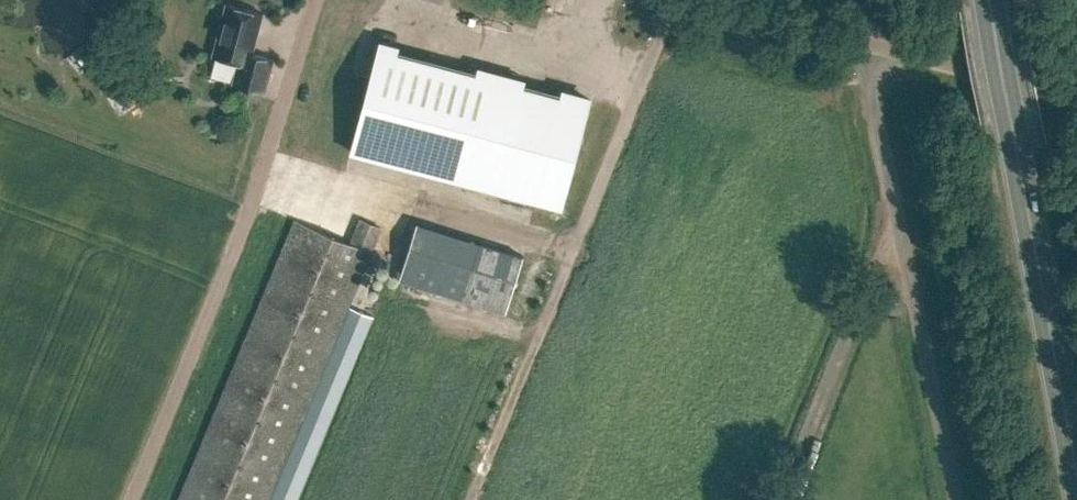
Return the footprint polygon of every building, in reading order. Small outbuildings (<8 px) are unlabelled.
[(226,5),(212,56),(238,62),(233,83),(265,91),(273,59),(252,54),(262,14),(226,5)] [(379,44),(351,151),(562,207),(590,99),(403,50),(379,44)] [(117,99),(123,107),(136,97),(130,89),(117,99)] [(372,315),(350,306),(373,251),(371,251),(381,226),(361,218),(351,242),(294,219),(179,499),(295,499),(372,315)] [(417,222),(403,266),(399,278),(506,312),(523,255),(417,222)]
